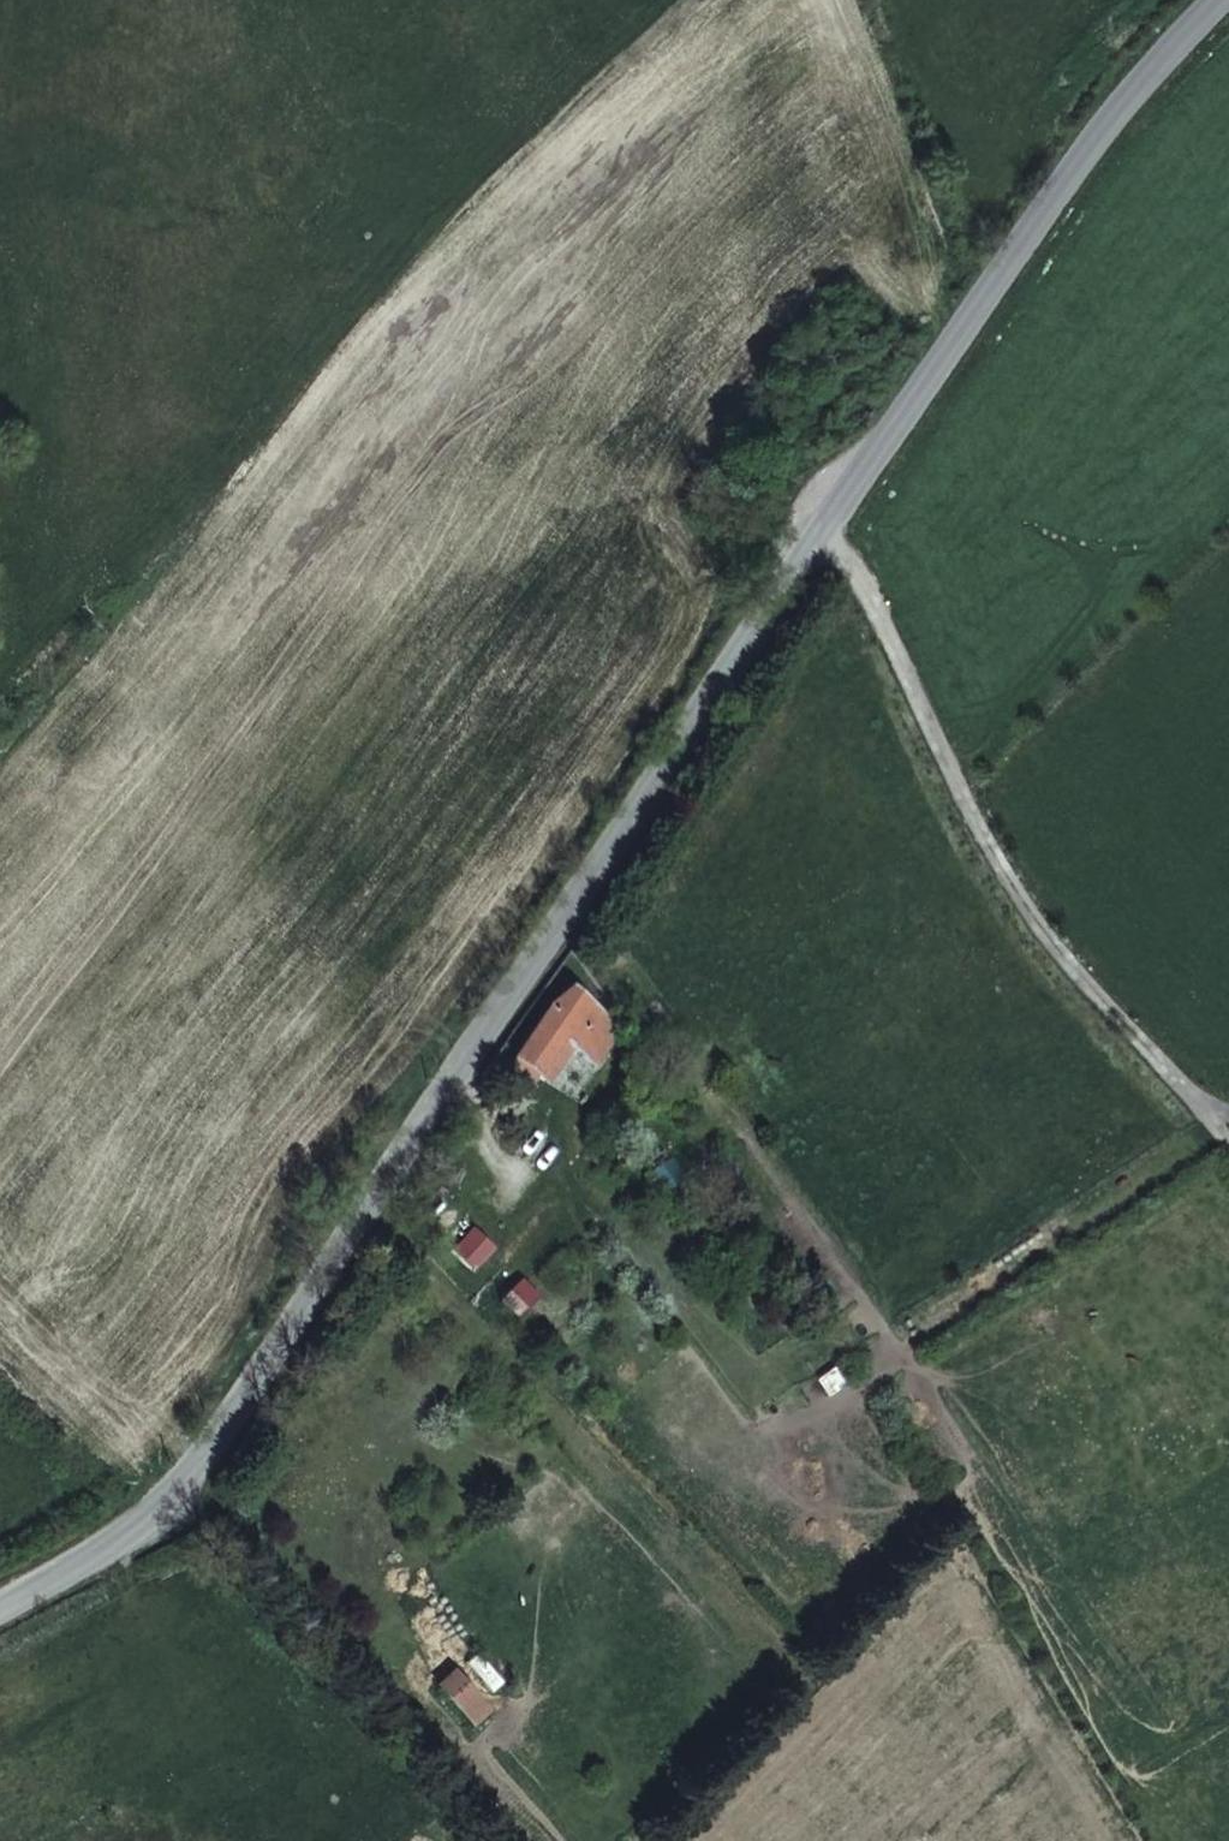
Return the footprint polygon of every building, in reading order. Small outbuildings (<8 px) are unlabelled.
[(555,1033),(573,1056),(609,1014),(572,982),(537,1006),(508,1057),(529,1072),(555,1033)] [(508,1057),(497,1076),(517,1090),(529,1072),(508,1057)]
